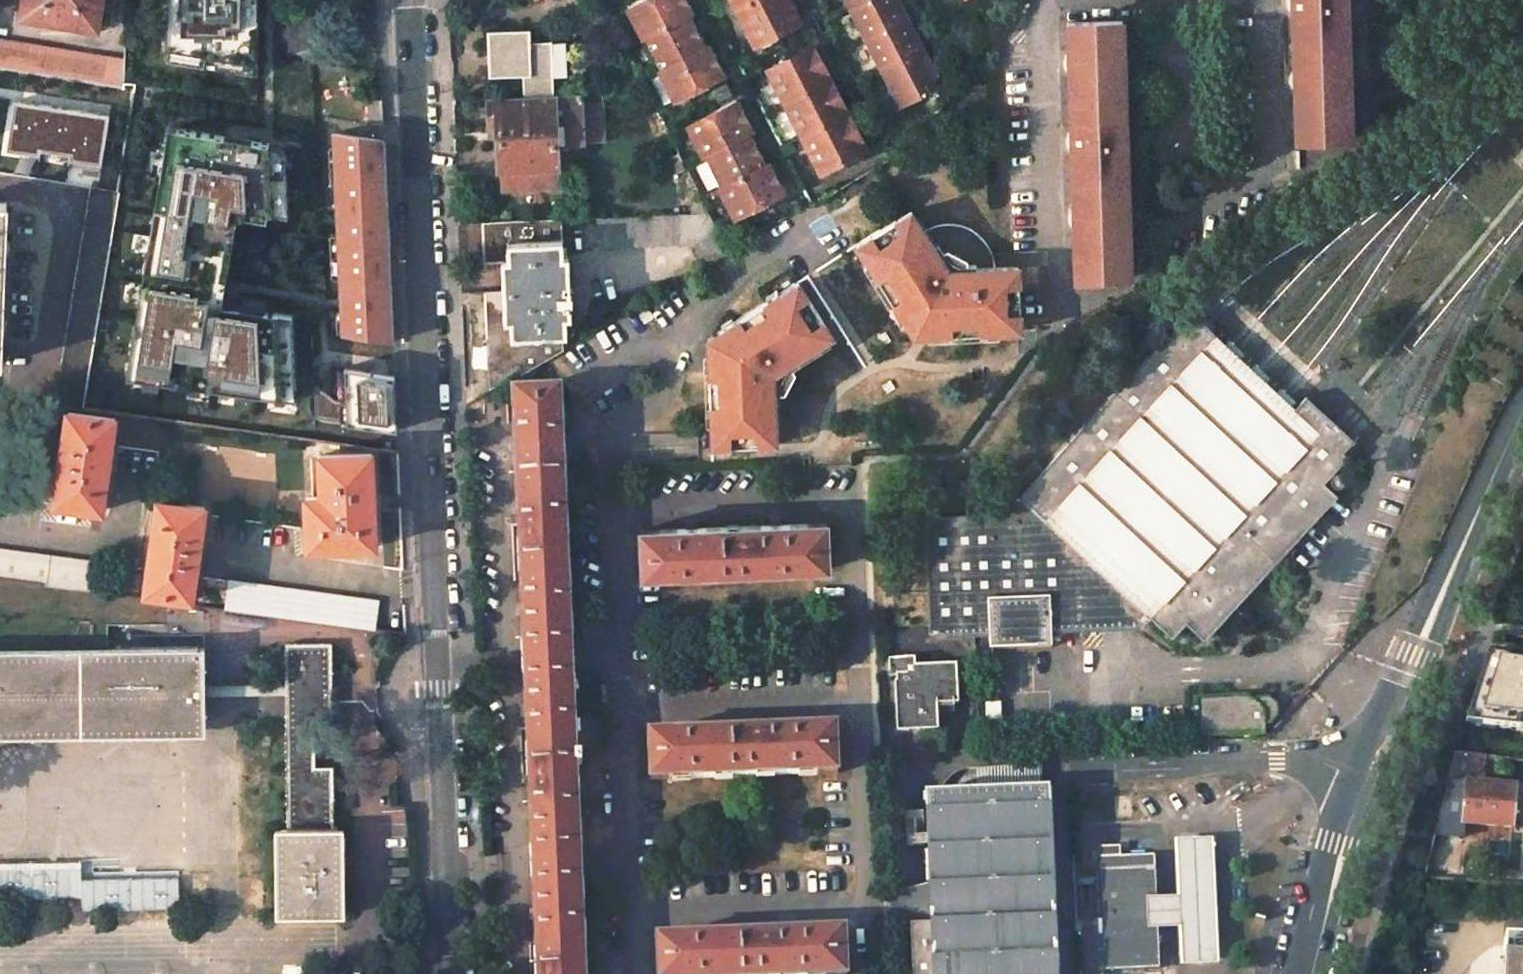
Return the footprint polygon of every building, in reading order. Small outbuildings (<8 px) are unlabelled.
[(21,13),(39,16),(38,20),(80,27),(80,23),(98,26),(102,0),(23,0),(21,13)] [(165,49),(257,64),(258,0),(168,0),(165,49)] [(645,42),(649,40),(663,69),(659,72),(673,100),(677,97),(723,75),(708,45),(703,48),(696,33),(701,31),(686,0),(638,0),(627,6),(645,42)] [(749,26),(752,31),(765,37),(777,31),(780,35),(801,24),(799,20),(793,10),(796,8),(792,0),(736,0),(749,26)] [(851,8),(866,37),(905,17),(896,0),(866,0),(851,8)] [(1293,55),(1342,54),(1340,0),(1291,0),(1293,55)] [(793,10),(799,20),(801,24),(804,23),(796,8),(793,10)] [(906,19),(889,28),(869,38),(866,38),(881,68),(921,48),(906,19)] [(1116,22),(1067,23),(1070,109),(1119,107),(1116,22)] [(529,30),(487,31),(488,77),(523,76),(523,95),(553,93),(551,41),(530,42),(529,30)] [(696,33),(703,48),(708,45),(701,31),(696,33)] [(765,37),(752,31),(759,46),(780,35),(777,31),(765,37)] [(0,38),(0,66),(122,86),(123,83),(123,58),(0,38)] [(936,79),(921,48),(881,68),(901,107),(926,94),(921,85),(936,79)] [(772,73),(822,173),(869,150),(818,50),(772,73)] [(1342,54),(1293,55),(1296,141),(1351,139),(1349,71),(1343,71),(1342,54)] [(122,86),(122,94),(133,95),(135,83),(123,83),(122,86)] [(489,101),(491,148),(499,148),(500,193),(557,190),(556,167),(555,143),(604,140),(602,91),(553,93),(553,98),(489,101)] [(15,100),(8,140),(20,142),(19,152),(40,155),(40,150),(69,155),(69,160),(101,165),(107,130),(92,127),(94,112),(15,100)] [(709,153),(725,184),(718,188),(734,219),(784,193),(768,162),(763,164),(755,151),(761,148),(736,100),(686,126),(702,157),(709,153)] [(1119,107),(1070,109),(1072,194),(1121,193),(1119,107)] [(109,115),(94,112),(92,127),(107,130),(109,115)] [(128,377),(295,401),(292,316),(234,306),(233,314),(221,312),(212,310),(217,278),(227,279),(238,216),(267,221),(268,214),(288,217),(285,146),(246,140),(244,155),(235,153),(238,138),(169,127),(166,146),(175,147),(169,180),(161,178),(128,377)] [(381,141),(334,133),(343,333),(392,341),(388,242),(383,141),(381,141)] [(246,140),(238,138),(235,153),(244,155),(246,140)] [(20,142),(8,140),(7,150),(19,152),(20,142)] [(768,162),(761,148),(755,151),(763,164),(768,162)] [(679,154),(669,159),(676,172),(686,167),(679,154)] [(118,192),(91,187),(54,406),(82,409),(118,192)] [(1121,193),(1072,194),(1075,280),(1130,278),(1128,210),(1122,210),(1121,193)] [(702,201),(690,207),(691,214),(708,213),(702,201)] [(899,208),(846,246),(860,264),(865,260),(871,269),(866,272),(891,307),(897,303),(907,316),(927,329),(945,328),(945,335),(987,334),(987,327),(998,326),(998,334),(1020,333),(1018,268),(999,269),(994,269),(994,267),(993,262),(992,257),(991,253),(989,249),(987,245),(983,240),(980,237),(977,234),(975,232),(972,230),(967,228),(963,227),(959,225),(954,224),(950,224),(945,224),(941,224),(936,226),(931,227),(926,229),(923,232),(919,235),(916,231),(899,208)] [(691,214),(596,218),(598,247),(692,244),(703,268),(729,253),(708,213),(691,214)] [(561,219),(482,223),(484,263),(502,262),(503,290),(507,382),(563,349),(562,336),(566,336),(565,304),(572,304),(571,295),(570,295),(569,285),(564,285),(561,219)] [(920,228),(916,231),(919,235),(923,232),(926,229),(931,227),(936,226),(941,224),(945,224),(950,224),(954,224),(959,225),(963,227),(967,228),(972,230),(975,232),(977,234),(980,237),(983,240),(987,245),(989,249),(991,253),(992,257),(993,262),(994,267),(994,269),(999,269),(999,267),(998,262),(997,257),(996,252),(991,242),(988,238),(981,230),(973,225),(964,221),(954,219),(949,219),(944,219),(939,220),(934,221),(929,223),(924,225),(920,228)] [(860,264),(855,267),(862,276),(866,272),(871,269),(865,260),(860,264)] [(227,279),(217,278),(212,310),(221,312),(227,279)] [(833,337),(797,282),(778,294),(782,299),(772,304),(769,299),(733,321),(736,328),(722,336),(708,355),(707,373),(701,372),(697,415),(704,415),(704,426),(697,426),(695,448),(760,451),(762,409),(767,410),(768,392),(771,388),(776,381),(783,373),(790,368),(797,363),(795,359),(833,337)] [(778,294),(776,289),(766,295),(769,299),(772,304),(782,299),(778,294)] [(503,290),(485,292),(489,392),(507,382),(503,290)] [(891,307),(887,310),(894,319),(898,316),(901,320),(907,316),(897,303),(891,307)] [(1067,631),(1154,627),(1155,613),(1177,632),(1189,621),(1209,637),(1343,496),(1325,476),(1329,471),(1334,466),(1347,451),(1342,446),(1353,435),(1348,430),(1305,389),(1294,402),(1284,394),(1261,373),(1235,349),(1204,321),(1188,307),(1042,468),(1032,461),(985,515),(925,518),(928,592),(893,594),(894,623),(929,623),(930,637),(1004,635),(1005,649),(1068,647),(1067,631)] [(733,321),(730,317),(720,323),(723,327),(718,330),(722,336),(736,328),(733,321)] [(998,326),(987,327),(987,334),(988,339),(998,339),(998,334),(998,326)] [(945,328),(927,329),(928,336),(933,336),(934,341),(945,340),(945,335),(945,328)] [(708,355),(700,355),(700,361),(695,361),(694,372),(701,372),(707,373),(708,355)] [(388,375),(344,368),(346,424),(396,432),(394,376),(388,375)] [(782,389),(776,381),(771,388),(768,392),(777,393),(782,389)] [(560,391),(514,393),(517,485),(563,483),(560,391)] [(115,418),(68,411),(55,504),(102,510),(108,464),(115,418)] [(697,415),(692,415),(691,425),(697,426),(704,426),(704,415),(697,415)] [(371,453),(319,455),(321,497),(305,497),(307,550),(375,547),(373,500),(371,453)] [(1345,477),(1345,476),(1345,473),(1344,471),(1343,470),(1341,468),(1339,468),(1338,468),(1337,469),(1334,466),(1329,471),(1332,473),(1332,474),(1332,476),(1333,479),(1336,481),(1339,482),(1341,481),(1344,479),(1345,477)] [(563,483),(517,485),(521,577),(567,576),(563,483)] [(205,507),(158,500),(152,547),(145,593),(192,600),(205,507)] [(826,523),(733,527),(735,573),(828,569),(826,523)] [(733,527),(640,531),(643,577),(735,573),(733,527)] [(0,549),(0,579),(98,592),(102,563),(0,549)] [(567,576),(521,577),(525,670),(572,668),(567,576)] [(377,601),(230,581),(226,610),(373,630),(377,601)] [(1495,620),(1486,651),(1522,657),(1522,624),(1495,620)] [(331,644),(285,645),(284,715),(287,830),(333,829),(333,767),(313,767),(313,734),(332,733),(331,644)] [(204,725),(204,648),(108,649),(0,650),(0,727),(204,725)] [(896,679),(898,735),(939,733),(938,708),(959,706),(958,682),(951,682),(950,667),(916,668),(915,663),(890,663),(890,679),(896,679)] [(572,668),(525,670),(529,762),(575,761),(576,766),(582,765),(581,755),(575,756),(572,668)] [(1509,677),(1481,668),(1456,752),(1485,756),(1492,734),(1490,733),(1509,677)] [(1197,735),(1263,733),(1263,722),(1271,722),(1277,715),(1276,704),(1269,696),(1257,697),(1254,701),(1247,694),(1196,696),(1197,735)] [(835,727),(742,730),(744,777),(837,773),(835,727)] [(742,730),(649,734),(651,780),(744,777),(742,730)] [(575,761),(529,762),(533,855),(579,853),(575,761)] [(1475,774),(1449,769),(1446,784),(1466,788),(1466,783),(1474,784),(1475,774)] [(1474,784),(1466,783),(1466,788),(1462,823),(1511,827),(1515,787),(1474,784)] [(925,793),(927,850),(922,850),(923,862),(932,865),(930,870),(928,878),(926,891),(925,901),(925,906),(924,914),(925,925),(909,925),(912,973),(1053,973),(1055,967),(1056,959),(1058,943),(1059,934),(1058,908),(1057,899),(1055,886),(1052,875),(1048,861),(1046,854),(1045,845),(1051,845),(1049,788),(954,792),(925,793)] [(287,830),(280,830),(282,911),(312,911),(338,910),(338,865),(337,829),(333,829),(287,830)] [(1217,968),(1210,843),(1197,844),(1176,845),(1179,900),(1156,902),(1158,933),(1181,932),(1182,970),(1217,968)] [(1120,845),(1100,846),(1106,970),(1159,968),(1158,933),(1156,902),(1155,854),(1121,855),(1120,845)] [(579,853),(533,855),(537,948),(583,945),(579,853)] [(33,898),(80,897),(79,866),(33,867),(33,877),(33,898)] [(33,867),(0,868),(0,899),(33,898),(33,867)] [(179,909),(178,877),(128,879),(129,909),(179,909)] [(129,909),(128,879),(81,880),(80,897),(81,909),(129,909)] [(751,934),(753,973),(845,973),(844,949),(843,930),(799,932),(751,934)] [(657,938),(659,973),(753,973),(751,934),(688,937),(657,938)] [(537,948),(538,973),(584,973),(583,945),(537,948)] [(1503,955),(1503,973),(1522,973),(1522,956),(1503,955)]
